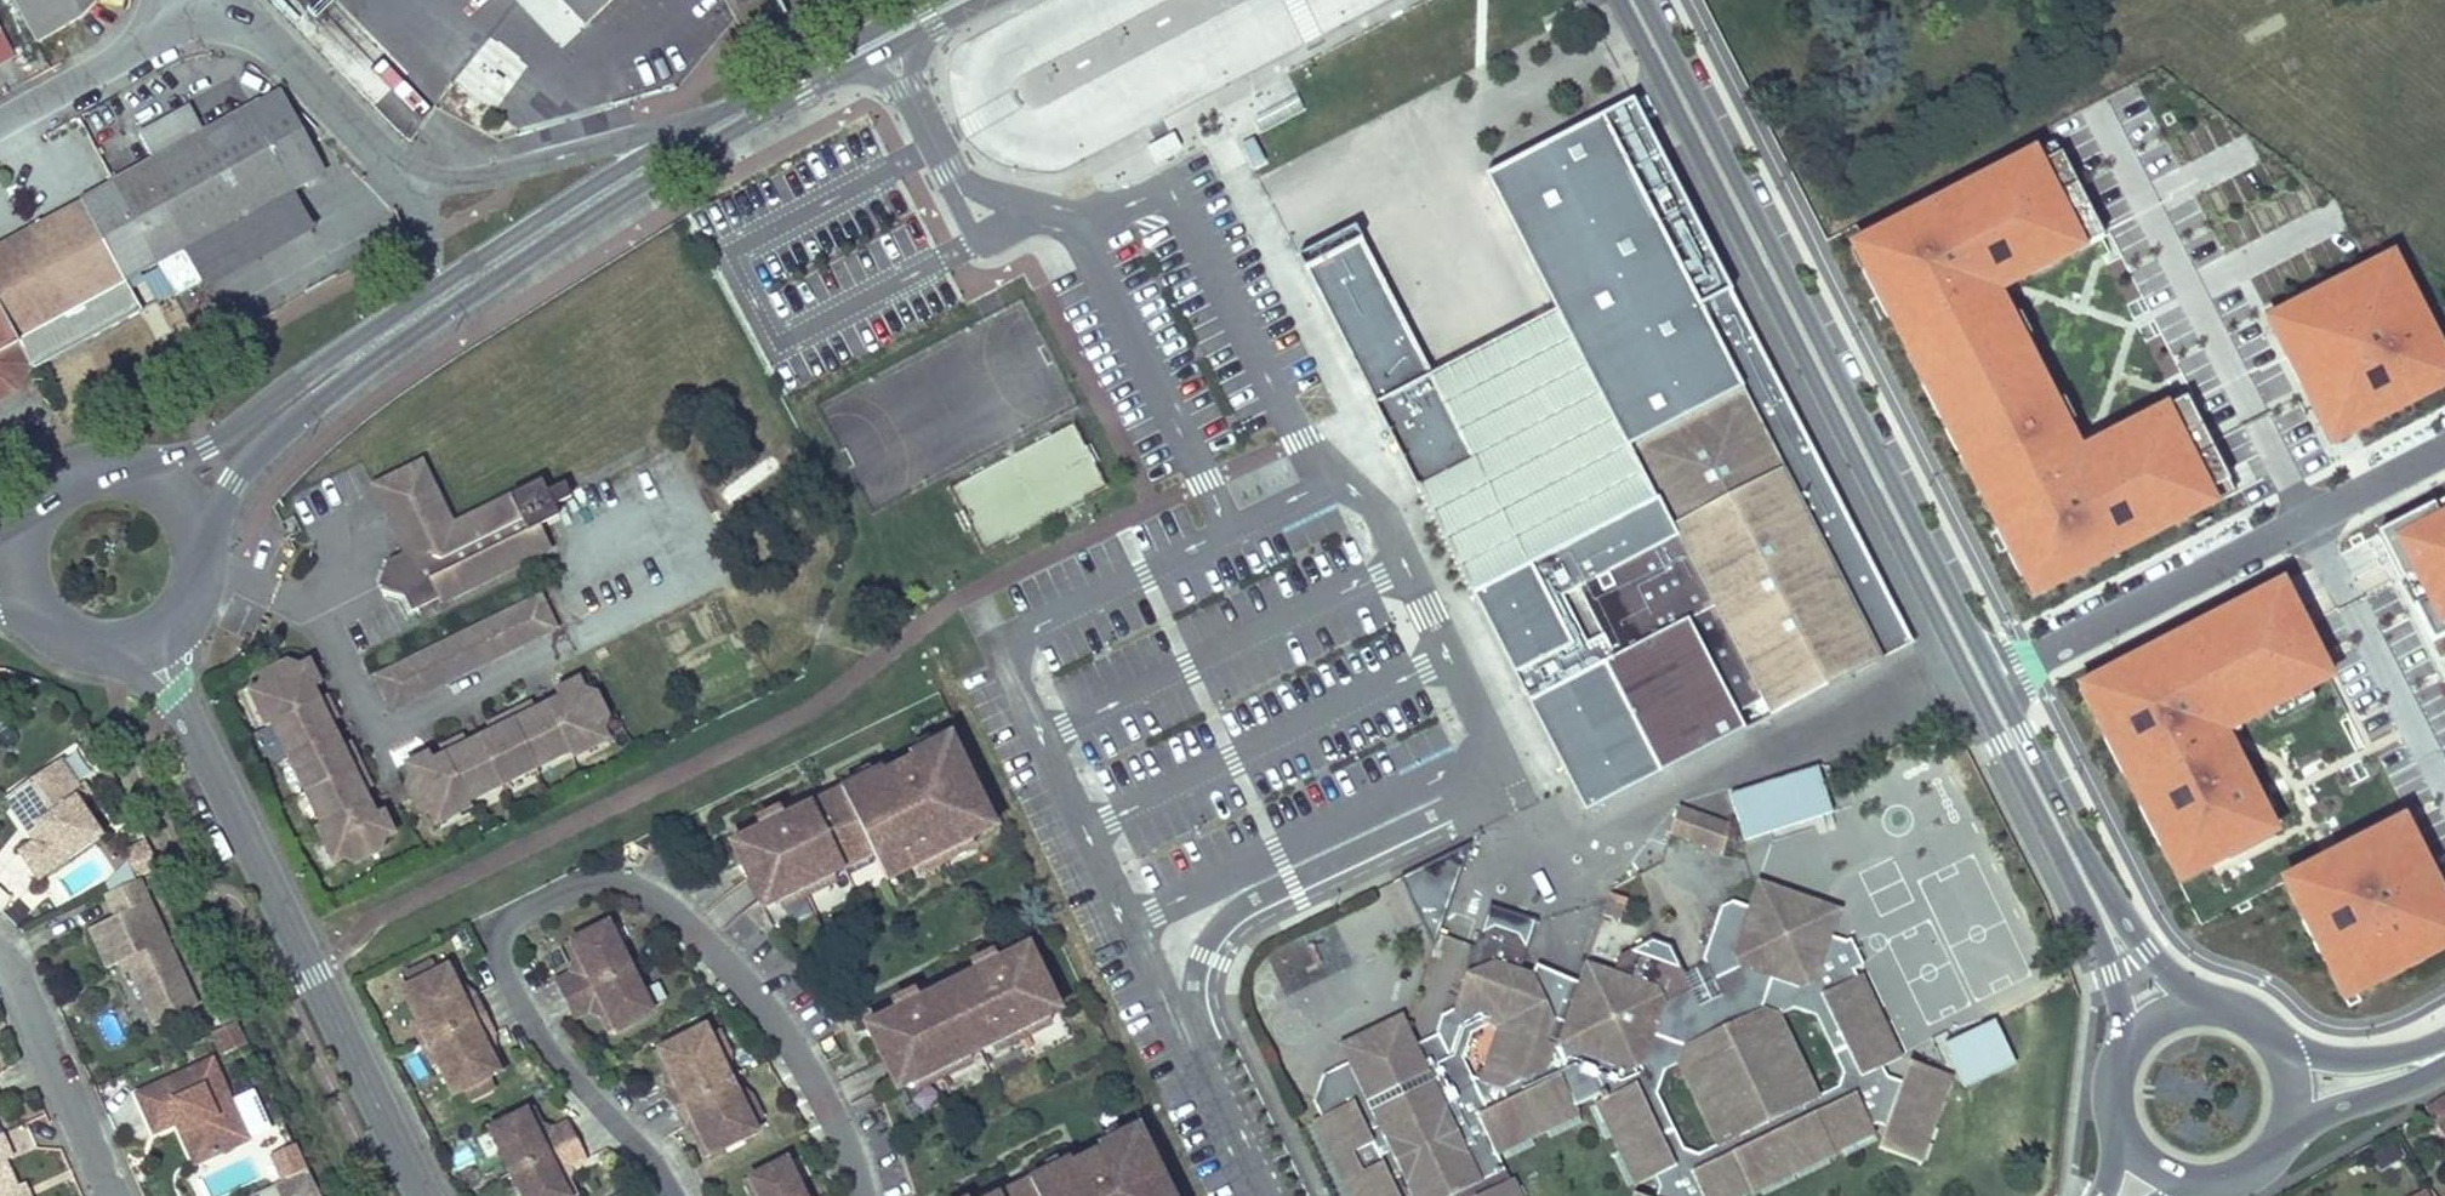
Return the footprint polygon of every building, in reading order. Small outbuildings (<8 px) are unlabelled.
[(34,44),(82,18),(95,4),(96,0),(9,0),(34,44)] [(277,11),(293,28),(305,17),(291,0),(289,0),(277,11)] [(586,26),(615,0),(561,0),(586,26)] [(14,60),(0,34),(0,67),(14,60)] [(277,93),(246,109),(292,193),(324,176),(280,95),(277,93)] [(1298,99),(1254,121),(1261,135),(1305,113),(1298,99)] [(1632,101),(1485,177),(1555,313),(1652,500),(1492,583),(1471,594),(1584,814),(1912,645),(1795,418),(1758,344),(1754,336),(1745,319),(1736,302),(1720,270),(1632,101)] [(127,174),(110,183),(155,267),(181,253),(292,193),(246,109),(127,174)] [(2037,149),(1840,251),(2034,620),(2232,517),(2176,411),(2085,458),(2004,303),(2094,256),(2037,149)] [(0,246),(0,311),(32,370),(139,314),(123,284),(155,267),(110,183),(76,201),(77,204),(0,246)] [(292,193),(181,253),(203,294),(314,235),(292,193)] [(1304,270),(1362,240),(1355,228),(1297,258),(1304,270)] [(1362,240),(1304,270),(1417,491),(1475,461),(1432,377),(1362,240)] [(2265,321),(2335,459),(2444,403),(2444,347),(2398,254),(2265,321)] [(135,281),(148,301),(169,288),(156,268),(135,281)] [(18,392),(32,370),(0,311),(0,403),(18,392)] [(1555,313),(1432,377),(1475,461),(1417,491),(1445,545),(1471,594),(1492,583),(1652,500),(1555,313)] [(1075,426),(952,483),(981,545),(1105,488),(1075,426)] [(421,465),(384,483),(420,553),(429,556),(427,563),(403,557),(389,565),(402,588),(410,590),(420,609),(440,599),(444,606),(551,549),(534,518),(553,508),(546,495),(541,483),(455,528),(421,465)] [(384,483),(373,489),(405,549),(420,553),(384,483)] [(564,485),(546,495),(553,508),(572,498),(564,485)] [(2398,542),(2444,633),(2444,518),(2398,542)] [(405,549),(403,557),(427,563),(429,556),(420,553),(405,549)] [(2288,589),(2080,694),(2185,899),(2290,845),(2240,747),(2343,695),(2288,589)] [(540,595),(378,677),(390,700),(395,710),(556,628),(540,595)] [(322,687),(310,664),(294,672),(289,663),(264,676),(268,685),(250,694),(267,728),(272,726),(324,827),(319,830),(337,866),(352,858),(358,866),(385,852),(380,843),(396,835),(385,813),(378,816),(366,792),(373,789),(350,744),(344,747),(332,724),(338,720),(327,698),(320,701),(315,691),(322,687)] [(390,700),(378,677),(374,679),(386,702),(390,700)] [(415,783),(406,787),(420,815),(429,811),(438,827),(474,809),(471,802),(571,752),(575,758),(609,740),(601,724),(609,719),(595,693),(587,697),(578,680),(555,691),(560,701),(538,712),(533,702),(488,725),(493,735),(469,747),(464,737),(441,748),(446,758),(436,763),(430,754),(407,766),(415,783)] [(732,846),(764,910),(777,903),(831,876),(874,855),(887,882),(916,867),(969,840),(995,828),(950,737),(917,753),(912,768),(928,800),(904,812),(888,780),(873,775),(783,820),(792,838),(771,849),(762,831),(732,846)] [(917,753),(873,775),(888,780),(904,812),(928,800),(912,768),(917,753)] [(62,760),(49,769),(64,791),(71,787),(79,798),(86,793),(62,760)] [(49,769),(13,795),(36,827),(41,824),(47,833),(35,842),(21,852),(41,881),(106,836),(79,798),(71,787),(64,791),(49,769)] [(1816,769),(1729,796),(1743,841),(1830,813),(1816,769)] [(6,799),(35,842),(47,833),(41,824),(36,827),(13,795),(6,799)] [(1679,807),(1668,835),(1719,853),(1730,825),(1679,807)] [(762,831),(771,849),(792,838),(783,820),(779,812),(764,820),(768,828),(762,831)] [(2282,881),(2350,1018),(2444,972),(2444,884),(2412,817),(2282,881)] [(916,867),(920,876),(973,849),(969,840),(916,867)] [(125,853),(136,876),(160,864),(149,841),(125,853)] [(836,885),(831,876),(777,903),(782,912),(836,885)] [(118,918),(92,930),(110,969),(121,964),(128,961),(133,972),(159,1026),(199,1008),(140,881),(108,896),(118,918)] [(1758,881),(1747,908),(1732,953),(1739,967),(1801,988),(1813,981),(1828,937),(1838,909),(1758,881)] [(1611,892),(1604,914),(1620,919),(1627,898),(1611,892)] [(1801,988),(1739,967),(1732,953),(1747,908),(1730,903),(1718,908),(1702,957),(1705,965),(1712,978),(1690,989),(1684,975),(1681,968),(1629,951),(1619,956),(1612,972),(1674,1065),(1715,1147),(1750,1194),(1751,1195),(1756,1195),(1835,1158),(1833,1154),(1817,1096),(1778,1015),(1791,1008),(1801,988)] [(606,1011),(601,1018),(610,1034),(653,1013),(608,923),(565,945),(573,962),(581,962),(584,968),(555,982),(574,1019),(603,1005),(606,1011)] [(1612,972),(1586,964),(1566,1020),(1554,1017),(1532,972),(1519,968),(1526,947),(1517,934),(1494,926),(1478,934),(1452,1009),(1442,1014),(1436,1032),(1446,1052),(1424,1063),(1431,1079),(1373,1108),(1350,1061),(1321,1075),(1313,1101),(1320,1115),(1310,1120),(1348,1195),(1523,1195),(1513,1176),(1510,1178),(1504,1181),(1499,1172),(1505,1169),(1498,1154),(1577,1115),(1573,1105),(1598,1093),(1601,1100),(1594,1103),(1633,1186),(1653,1177),(1657,1185),(1654,1195),(1745,1195),(1750,1194),(1715,1147),(1699,1155),(1681,1149),(1654,1094),(1662,1070),(1674,1065),(1612,972)] [(1844,942),(1828,937),(1813,981),(1801,988),(1791,1008),(1815,1017),(1840,1072),(1835,1088),(1817,1096),(1833,1154),(1874,1134),(1871,1127),(1878,1123),(1884,1126),(1876,1147),(1921,1163),(1950,1076),(1907,1061),(1899,1083),(1885,1079),(1880,1070),(1900,1059),(1860,974),(1855,976),(1852,971),(1862,966),(1850,939),(1844,942)] [(898,1091),(912,1084),(966,1057),(992,1045),(1046,1017),(1059,1011),(1027,947),(997,962),(1006,980),(985,990),(976,972),(917,1002),(926,1020),(905,1030),(896,1012),(866,1027),(898,1091)] [(976,972),(985,990),(1006,980),(997,962),(993,953),(978,961),(983,969),(976,972)] [(128,961),(121,964),(127,975),(133,972),(128,961)] [(413,984),(426,978),(435,973),(431,964),(408,975),(413,984)] [(458,987),(462,985),(452,965),(435,973),(426,978),(413,984),(401,990),(416,1022),(412,1025),(433,1067),(438,1064),(453,1096),(466,1090),(488,1079),(505,1070),(495,1051),(490,1053),(487,1046),(491,1044),(488,1038),(495,1034),(476,994),(469,998),(466,992),(461,994),(458,987)] [(1705,965),(1684,975),(1690,989),(1712,978),(1705,965)] [(896,1012),(905,1030),(926,1020),(917,1002),(913,994),(899,1001),(903,1009),(896,1012)] [(1341,1043),(1350,1061),(1373,1108),(1431,1079),(1424,1063),(1415,1043),(1400,1013),(1341,1043)] [(1050,1026),(1046,1017),(992,1045),(996,1053),(1050,1026)] [(1993,1018),(1944,1043),(1965,1084),(2015,1058),(1993,1018)] [(221,1058),(248,1045),(237,1022),(210,1035),(221,1058)] [(702,1136),(697,1138),(707,1158),(759,1133),(753,1122),(743,1101),(747,1099),(746,1097),(727,1058),(726,1056),(722,1058),(711,1038),(706,1027),(654,1052),(664,1072),(669,1070),(672,1077),(668,1079),(671,1085),(664,1089),(683,1129),(690,1125),(694,1131),(698,1129),(702,1136)] [(1436,1032),(1415,1043),(1424,1063),(1446,1052),(1436,1032)] [(720,1033),(711,1038),(722,1058),(726,1056),(727,1058),(732,1055),(720,1033)] [(970,1066),(966,1057),(912,1084),(916,1093),(970,1066)] [(138,1095),(156,1134),(178,1124),(185,1121),(203,1161),(250,1140),(232,1099),(214,1060),(138,1095)] [(466,1090),(470,1099),(493,1088),(488,1079),(466,1090)] [(746,1097),(747,1099),(743,1101),(753,1122),(763,1117),(751,1095),(746,1097)] [(2427,1110),(2444,1137),(2444,1099),(2427,1110)] [(541,1125),(532,1108),(489,1130),(522,1195),(576,1195),(569,1181),(560,1181),(558,1175),(587,1161),(568,1123),(539,1138),(536,1132),(541,1125)] [(178,1124),(196,1164),(203,1161),(185,1121),(178,1124)] [(1138,1128),(1105,1144),(1100,1159),(1116,1191),(1106,1195),(1172,1195),(1138,1128)] [(18,1189),(5,1161),(12,1158),(2,1135),(0,1136),(0,1195),(21,1195),(18,1189)] [(1061,1166),(1076,1171),(1088,1195),(1106,1195),(1116,1191),(1100,1159),(1105,1144),(1061,1166)] [(2404,1165),(2394,1145),(2370,1157),(2381,1177),(2404,1165)] [(787,1160),(743,1181),(751,1195),(805,1195),(787,1160)] [(1076,1171),(1061,1166),(1002,1195),(1088,1195),(1076,1171)] [(305,1195),(321,1195),(323,1195),(310,1168),(278,1182),(285,1195),(292,1195),(303,1191),(305,1195)] [(1510,1178),(1505,1169),(1499,1172),(1504,1181),(1510,1178)] [(18,1189),(21,1195),(30,1195),(25,1185),(18,1189)]
